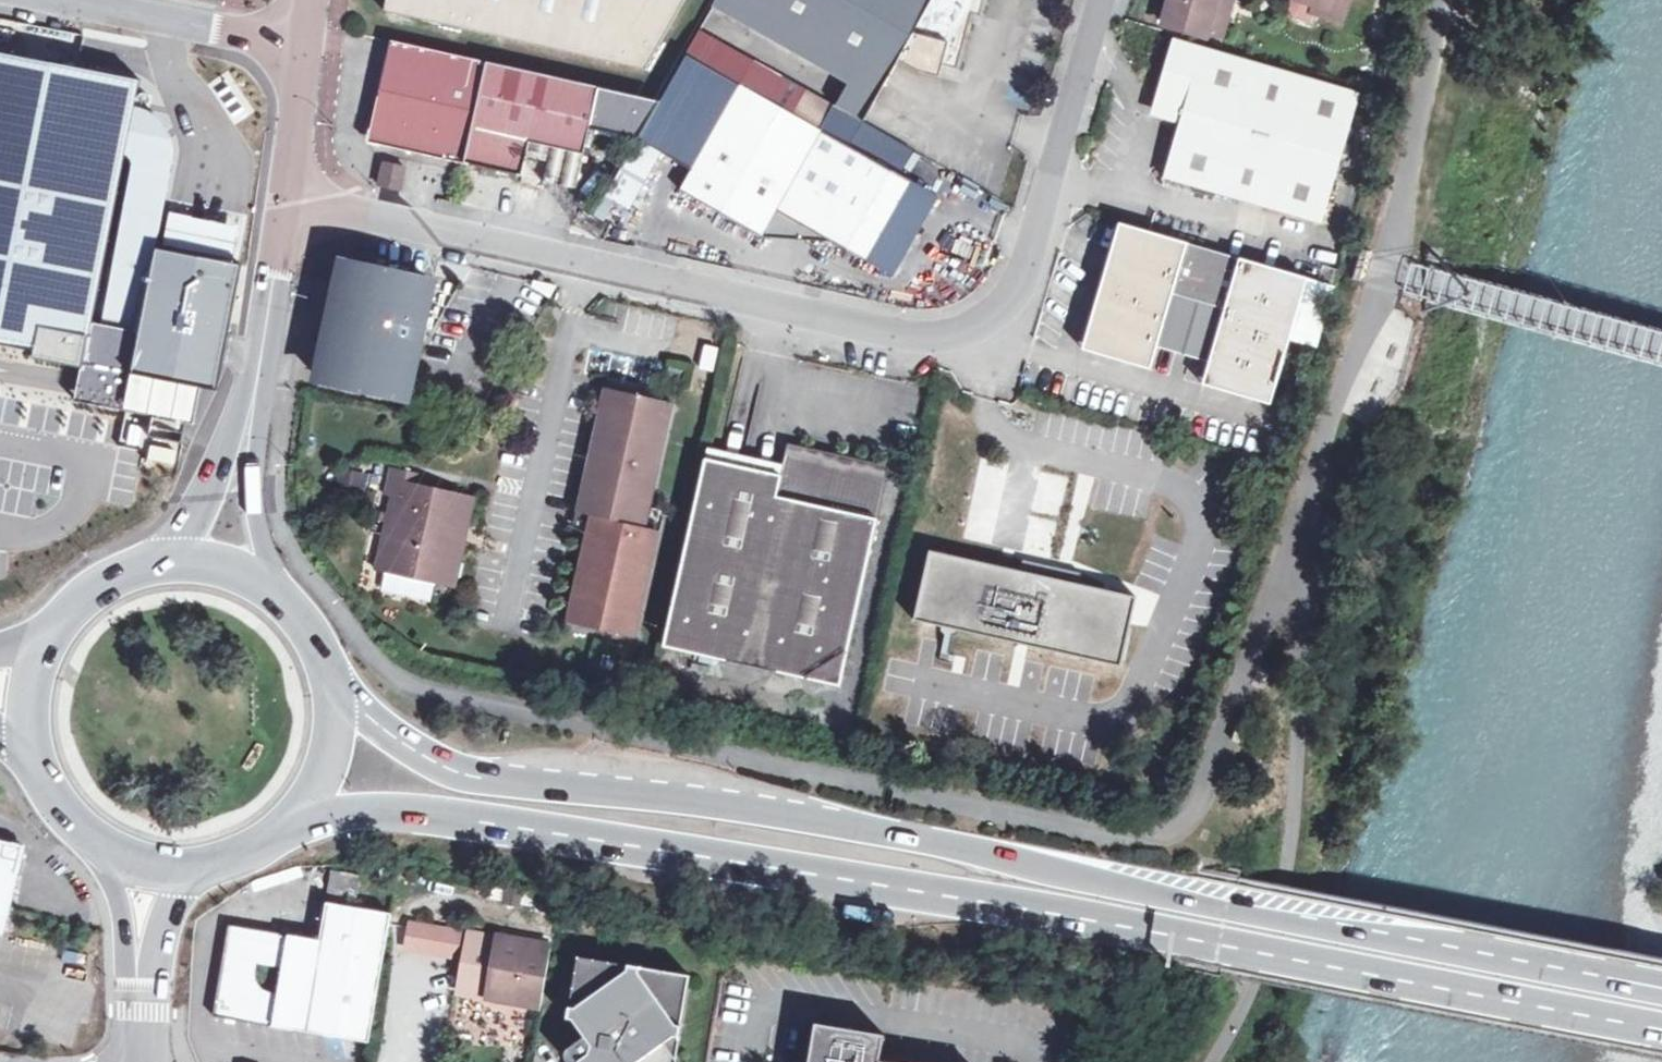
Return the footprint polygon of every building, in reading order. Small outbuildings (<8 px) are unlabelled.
[(386,14),(648,73),(689,0),(390,0),(386,14)] [(852,76),(880,93),(898,63),(919,75),(940,79),(944,66),(958,70),(961,56),(916,30),(862,0),(722,0),(852,76)] [(916,30),(961,56),(972,16),(980,18),(985,0),(862,0),(916,30)] [(1207,32),(1215,11),(1232,16),(1237,0),(1172,0),(1165,24),(1206,36),(1207,32)] [(1319,3),(1316,13),(1336,19),(1341,0),(1309,0),(1319,3)] [(1351,0),(1341,0),(1336,19),(1345,22),(1351,0)] [(1225,37),(1232,16),(1215,11),(1207,32),(1225,37)] [(1319,225),(1356,95),(1174,41),(1155,107),(1183,116),(1164,180),(1319,225)] [(661,102),(393,42),(371,136),(378,148),(524,181),(529,154),(548,157),(543,184),(576,191),(591,130),(639,141),(661,102)] [(0,52),(0,347),(22,351),(27,323),(88,334),(83,364),(154,378),(149,408),(195,417),(200,393),(220,397),(244,267),(158,251),(176,159),(128,150),(142,78),(0,52)] [(880,93),(852,76),(835,108),(863,123),(880,93)] [(762,240),(777,213),(820,135),(741,90),(681,193),(762,240)] [(945,205),(820,135),(777,213),(863,261),(878,236),(915,257),(945,205)] [(405,170),(385,165),(380,189),(401,193),(405,170)] [(1308,280),(1121,225),(1083,352),(1151,372),(1159,346),(1209,362),(1202,388),(1270,407),(1308,280)] [(408,399),(433,283),(350,266),(337,323),(332,322),(318,380),(408,399)] [(580,513),(586,515),(614,390),(608,389),(580,513)] [(642,528),(670,403),(614,390),(586,515),(595,517),(601,518),(576,624),(633,637),(657,531),(648,529),(642,528)] [(676,404),(670,403),(642,528),(648,529),(676,404)] [(705,460),(663,649),(841,688),(890,469),(789,446),(781,477),(705,460)] [(431,478),(396,471),(389,499),(398,501),(389,541),(399,543),(391,576),(459,591),(479,499),(430,487),(431,478)] [(570,623),(576,624),(601,518),(595,517),(570,623)] [(663,532),(657,531),(633,637),(639,638),(663,532)] [(914,622),(1119,666),(1134,600),(930,554),(914,622)] [(4,940),(27,852),(0,845),(0,939),(4,940)] [(213,1020),(368,1046),(391,917),(326,907),(318,944),(228,930),(213,1020)] [(436,930),(405,925),(401,947),(427,952),(428,946),(433,947),(436,930)] [(469,936),(436,930),(433,947),(432,956),(464,962),(469,936)] [(459,994),(540,1009),(550,948),(469,934),(469,936),(464,962),(459,994)] [(689,977),(578,957),(566,1019),(572,1020),(584,1037),(566,1050),(564,1055),(565,1060),(566,1061),(567,1061),(675,1061),(689,977)] [(885,1036),(815,1024),(809,1058),(808,1061),(881,1061),(885,1036)]
